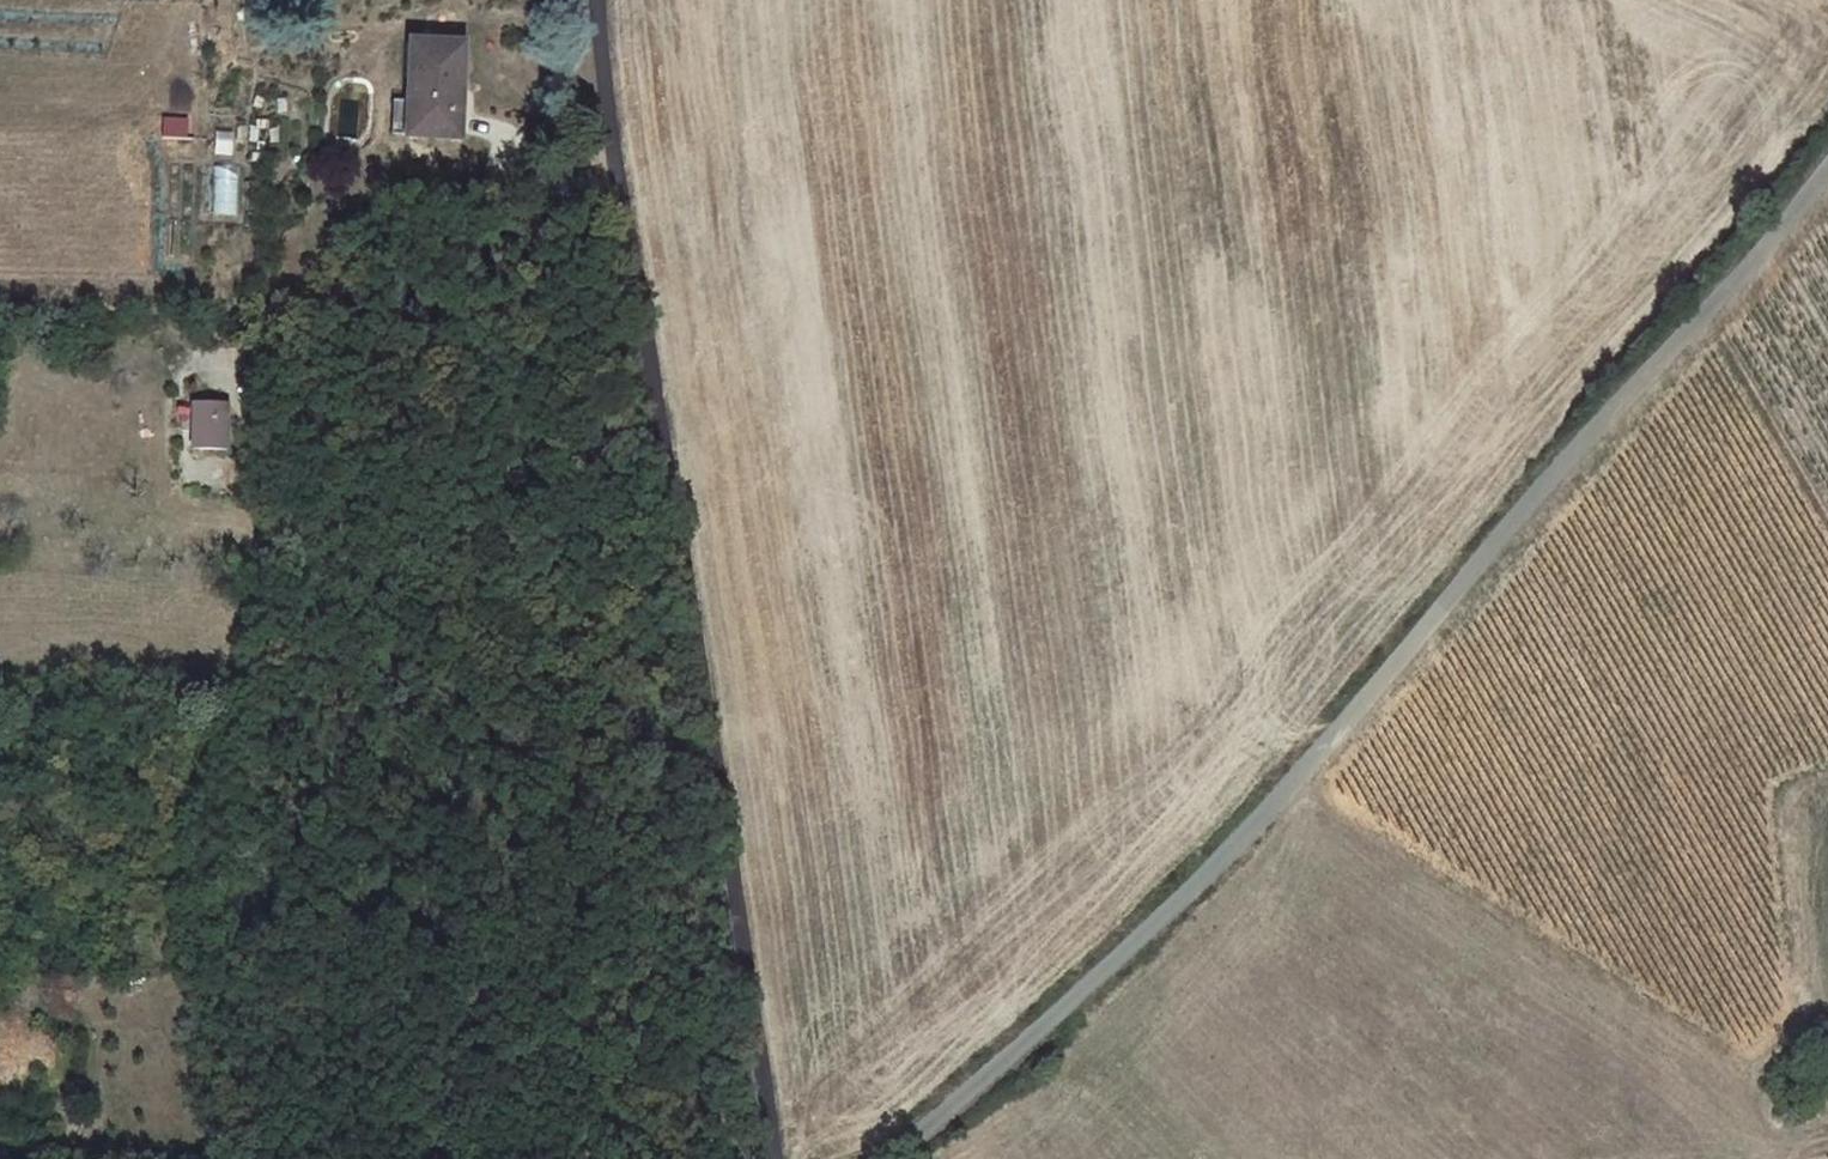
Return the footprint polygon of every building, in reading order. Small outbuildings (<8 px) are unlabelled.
[(406,150),(456,150),(458,59),(408,59),(406,150)] [(159,458),(194,459),(197,415),(162,415),(159,458)]
